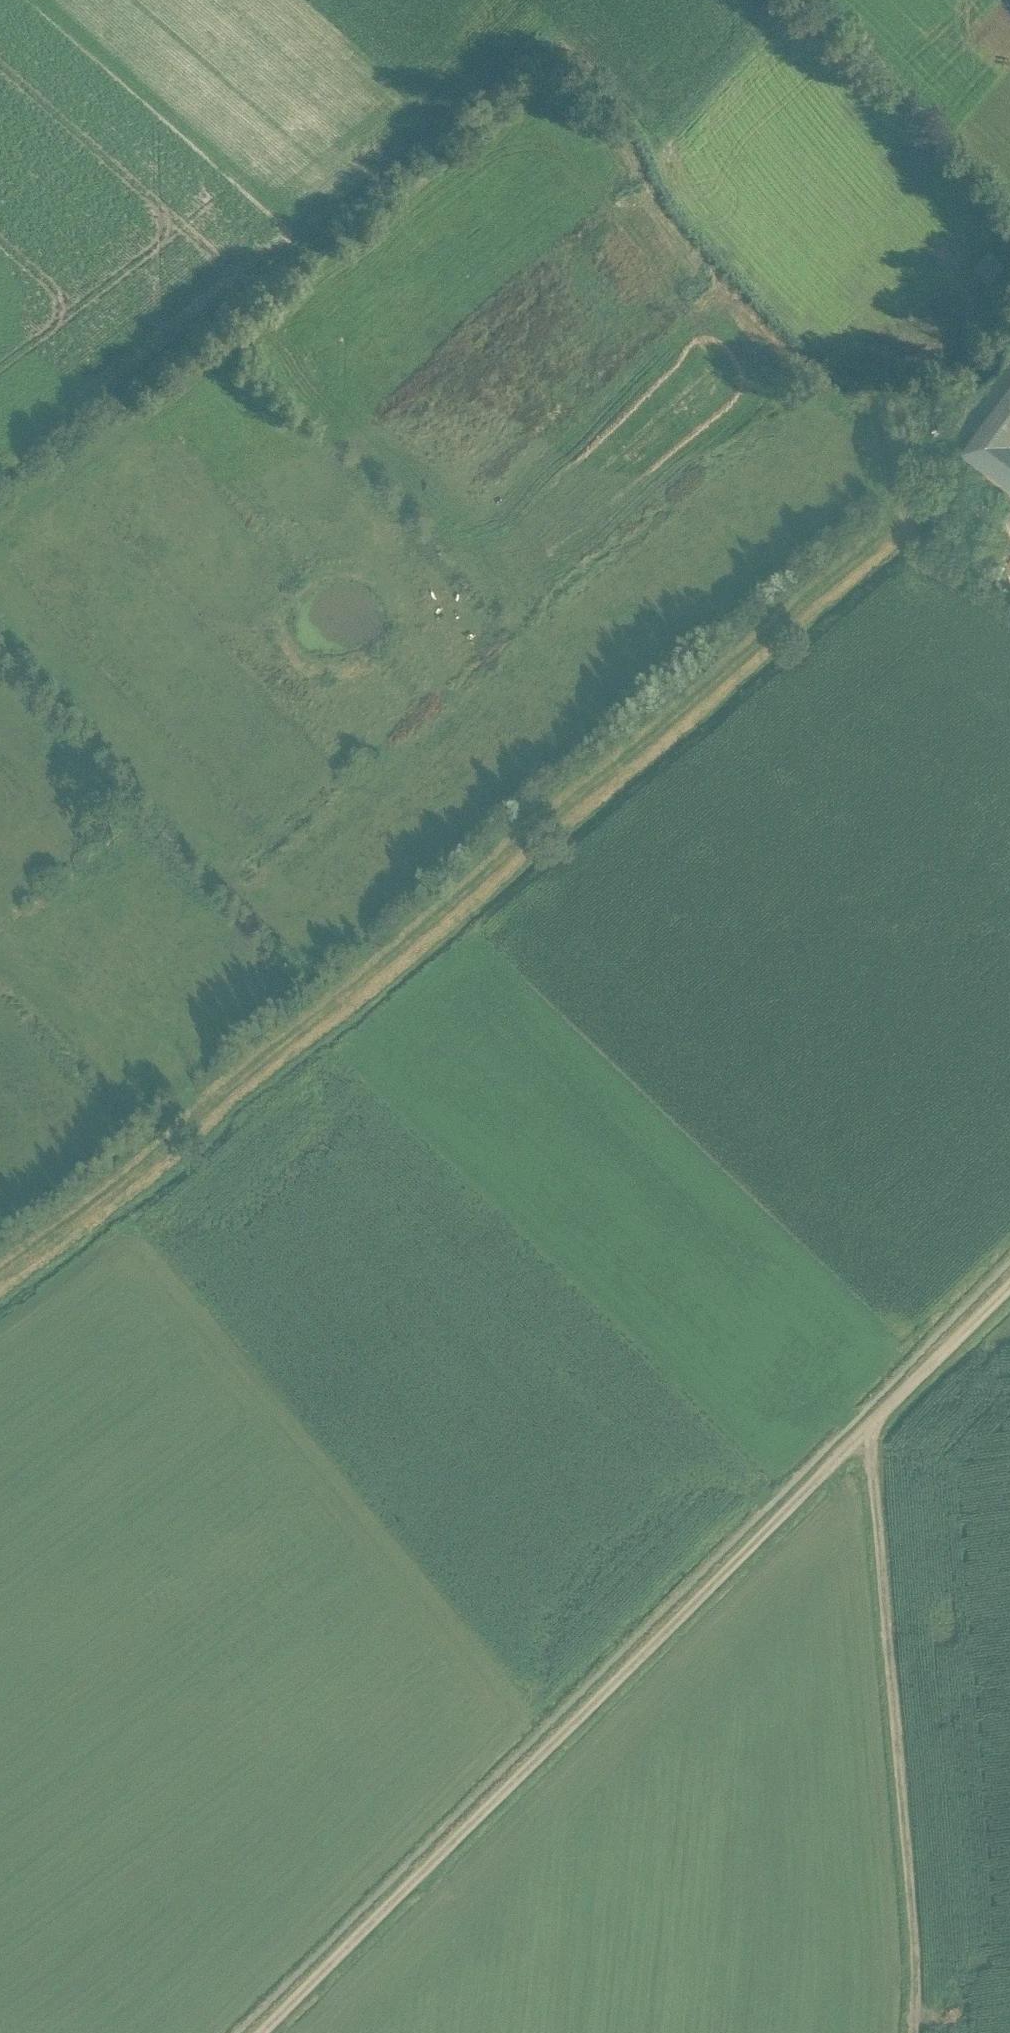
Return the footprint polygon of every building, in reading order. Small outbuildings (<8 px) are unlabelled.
[(960,464),(1009,502),(1009,456),(1009,455),(1009,393),(960,464)]
